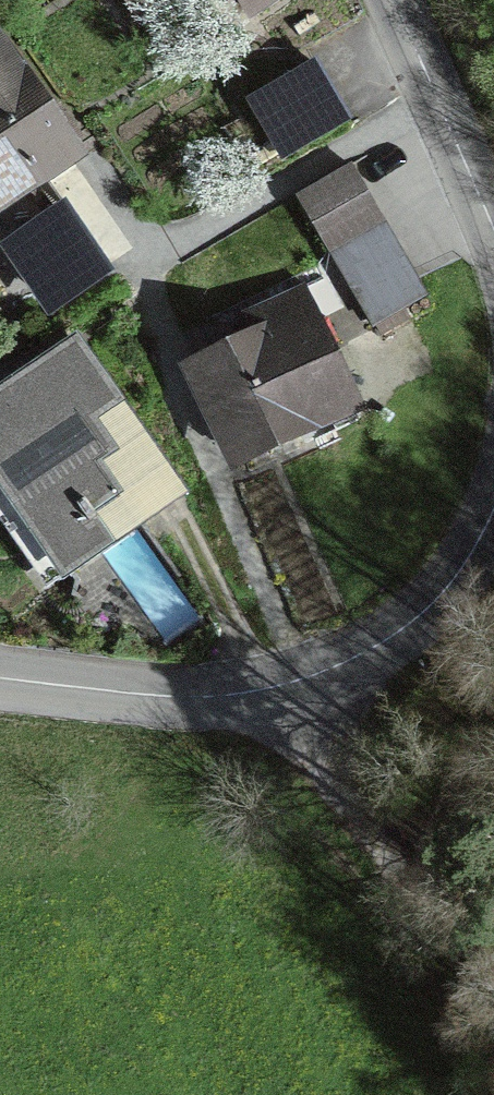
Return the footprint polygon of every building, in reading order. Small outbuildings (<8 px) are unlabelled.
[(176,0),(130,0),(149,28),(180,7),(176,0)] [(6,50),(0,54),(0,228),(86,170),(6,50)] [(314,63),(264,93),(298,150),(348,120),(314,63)] [(435,307),(357,170),(291,207),(369,345),(435,307)] [(74,188),(0,235),(48,310),(122,263),(74,188)] [(258,350),(184,386),(236,490),(371,423),(303,286),(241,317),(258,350)] [(73,343),(0,395),(0,513),(58,596),(188,505),(73,343)]
